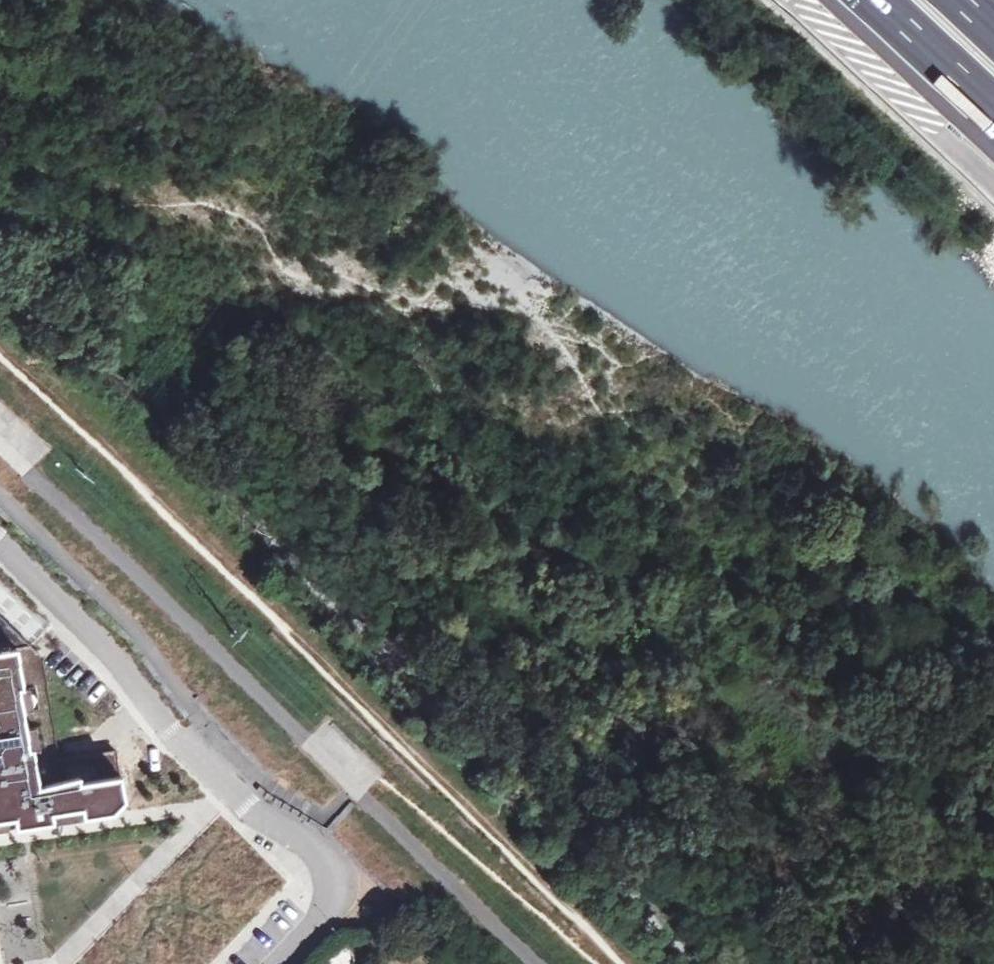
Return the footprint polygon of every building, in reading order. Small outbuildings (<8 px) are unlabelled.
[(111,813),(122,802),(121,795),(114,751),(57,761),(54,736),(42,655),(0,616),(0,829),(111,813)] [(325,963),(346,963),(351,955),(334,946),(325,963)]
